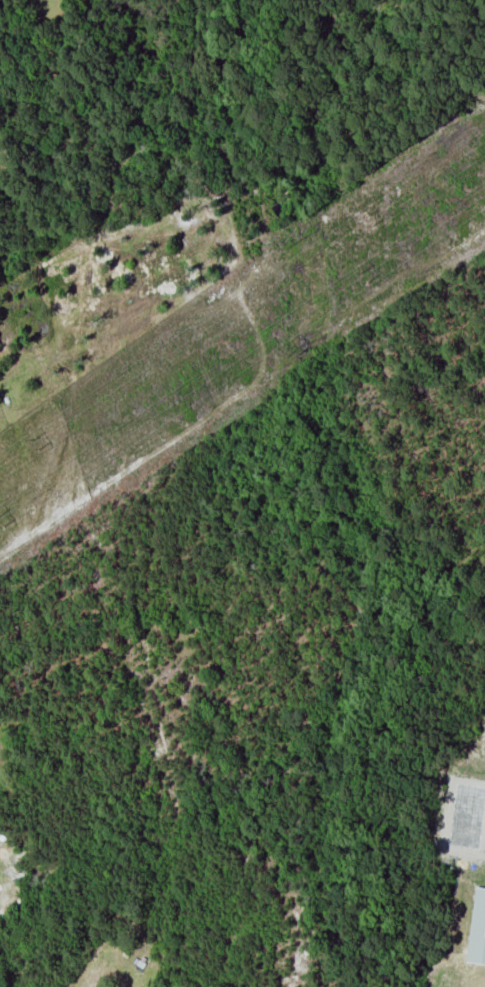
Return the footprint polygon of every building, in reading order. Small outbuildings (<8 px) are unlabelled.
[(484,963),(484,887),(475,886),(468,961),(484,963)]
